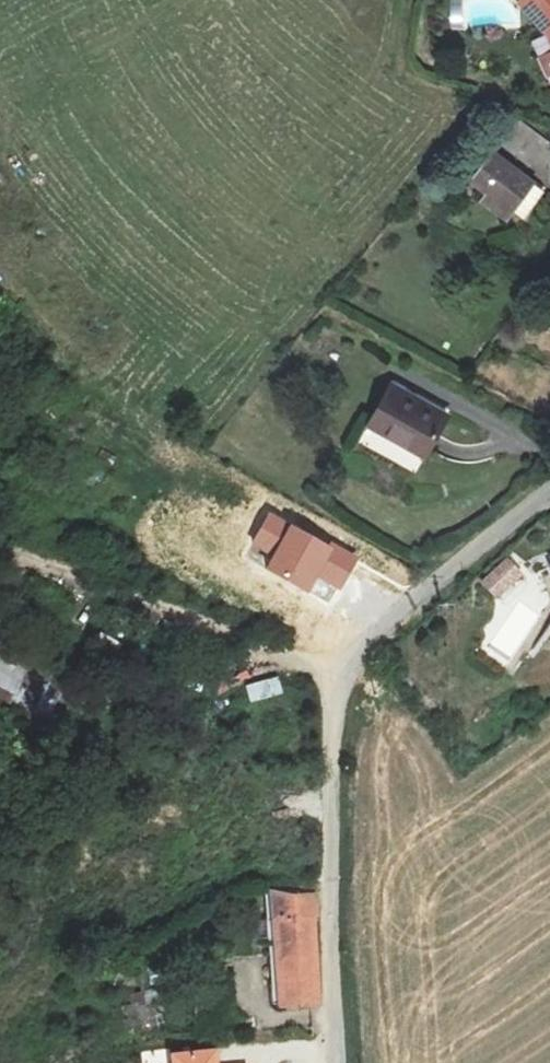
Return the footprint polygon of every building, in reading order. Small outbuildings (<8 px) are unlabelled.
[(523,2),(549,31),(549,0),(526,0),(523,2)] [(549,154),(549,120),(536,107),(519,125),(549,154)] [(475,180),(520,216),(542,189),(496,153),(475,180)] [(367,426),(422,458),(446,416),(391,384),(367,426)] [(271,514),(253,544),(273,556),(267,566),(307,590),(317,574),(340,587),(357,558),(331,543),(328,548),(271,514)] [(482,580),(495,595),(519,575),(506,560),(482,580)] [(18,713),(44,661),(0,640),(0,704),(18,713)] [(247,685),(252,702),(283,692),(278,675),(247,685)] [(325,1003),(317,895),(293,897),(268,893),(269,914),(276,1005),(325,1003)] [(126,1031),(160,1032),(161,1009),(126,1008),(126,1031)] [(174,1062),(216,1062),(215,1050),(174,1055),(174,1062)]
